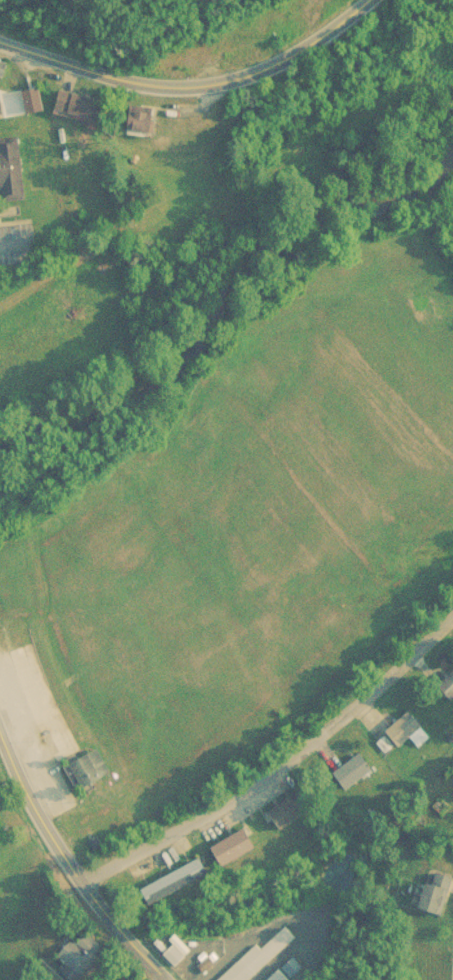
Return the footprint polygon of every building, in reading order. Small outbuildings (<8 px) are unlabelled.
[(43,111),(38,88),(23,92),(28,114),(43,111)] [(56,111),(101,121),(106,100),(61,90),(56,111)] [(126,110),(126,137),(155,137),(155,110),(126,110)] [(2,191),(3,200),(20,198),(12,137),(0,138),(0,191),(2,191)] [(437,683),(451,700),(452,698),(452,670),(437,683)] [(398,746),(422,726),(409,710),(385,730),(398,746)] [(373,764),(356,750),(333,776),(350,791),(373,764)] [(85,788),(106,776),(91,751),(71,763),(85,788)] [(317,807),(305,788),(271,810),(284,829),(317,807)] [(209,845),(218,866),(258,848),(249,827),(209,845)] [(143,883),(151,901),(209,876),(201,858),(143,883)] [(412,907),(439,916),(448,887),(421,878),(412,907)] [(284,927),(260,950),(254,944),(216,979),(248,979),(293,936),(284,927)] [(77,975),(107,956),(91,932),(61,952),(77,975)] [(166,955),(176,964),(184,955),(174,946),(166,955)] [(277,968),(265,979),(288,979),(277,968)]
